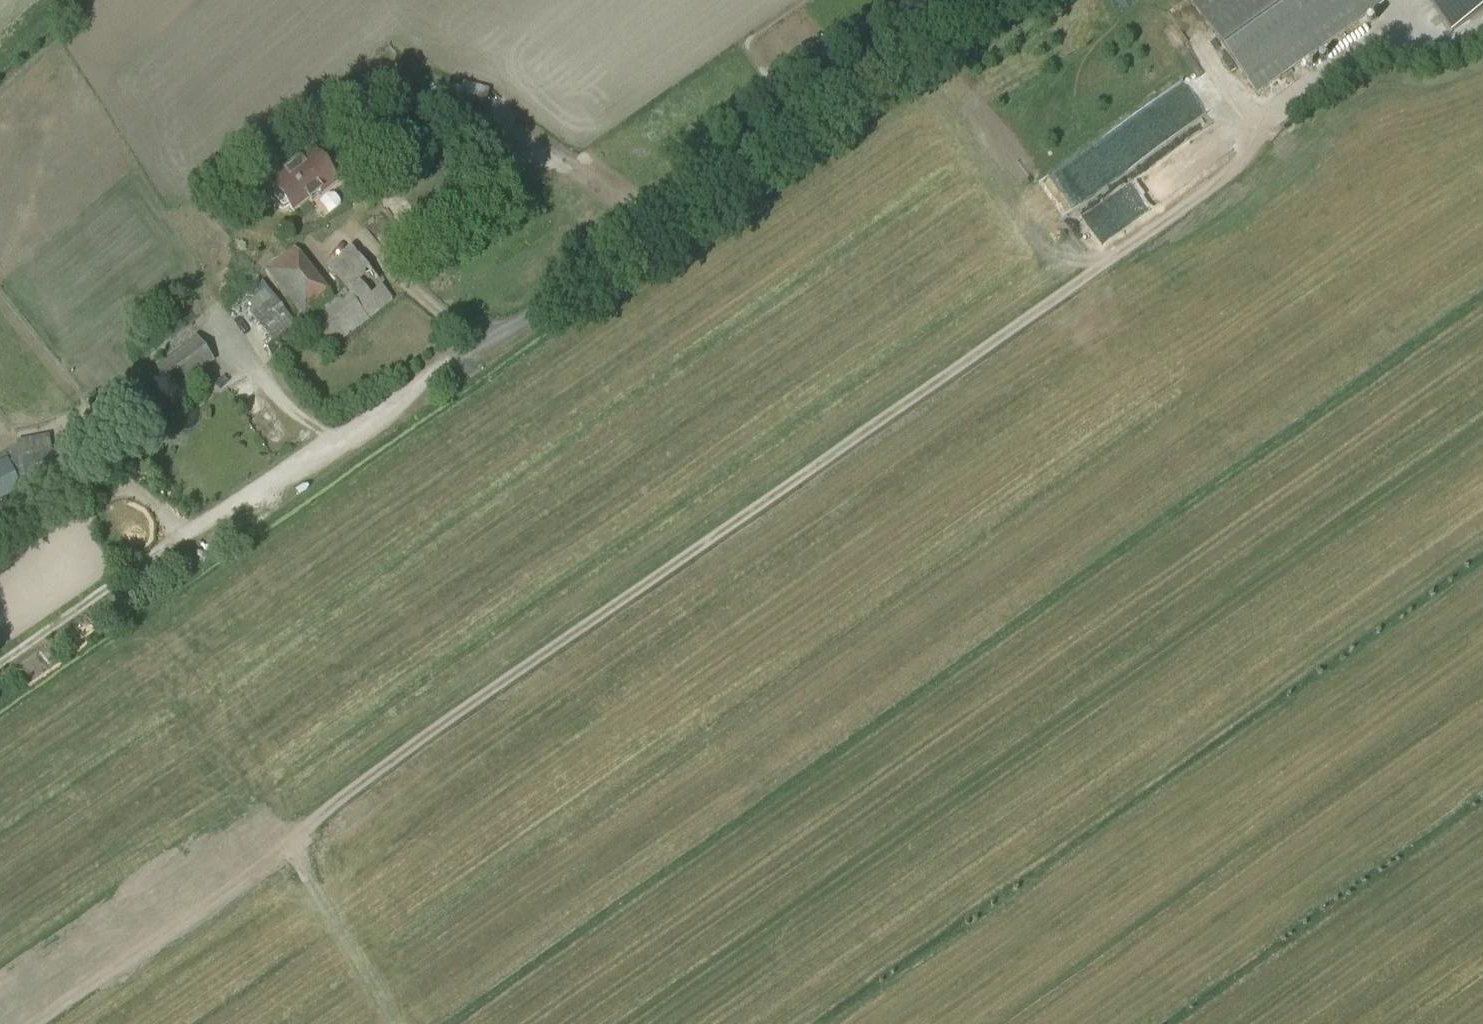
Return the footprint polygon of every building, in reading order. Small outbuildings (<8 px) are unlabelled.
[(1194,8),(1252,90),(1380,1),(1379,0),(1205,0),(1194,8)] [(1449,33),(1482,8),(1482,0),(1425,0),(1449,33)] [(274,182),(271,184),(276,191),(272,194),(272,198),(280,208),(284,209),(288,206),(293,213),(320,192),(322,195),(338,183),(313,151),(300,161),(298,158),(272,179),(274,182)] [(357,256),(353,252),(354,252),(350,247),(326,266),(346,291),(309,321),(311,324),(309,325),(330,351),(394,301),(358,255),(357,256)] [(304,318),(333,296),(295,248),(267,271),(304,318)] [(274,342),(296,324),(274,297),(252,315),(274,342)] [(165,397),(187,380),(213,361),(196,337),(147,373),(165,397)] [(48,435),(16,441),(19,459),(33,457),(38,478),(65,472),(61,451),(52,453),(48,435)] [(22,491),(7,461),(0,464),(0,501),(22,491)]
